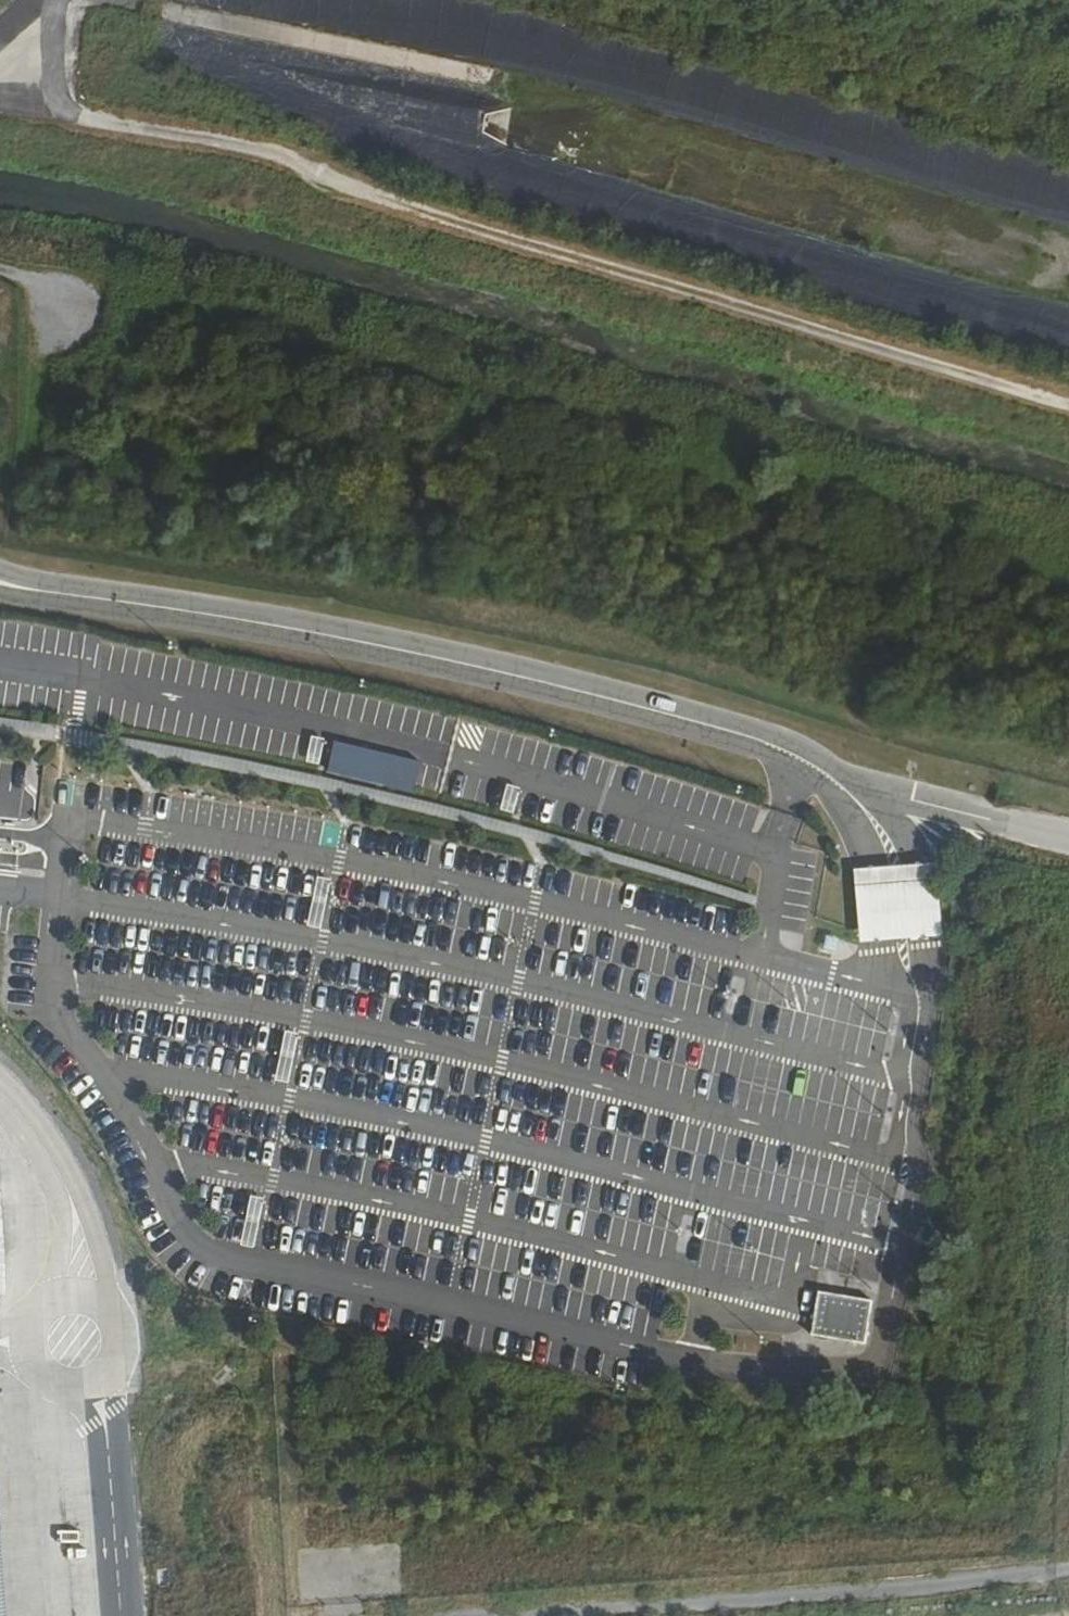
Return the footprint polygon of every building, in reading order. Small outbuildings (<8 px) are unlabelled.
[(936,864),(854,870),(860,943),(942,937),(936,864)] [(332,879),(318,877),(308,927),(322,930),(332,879)] [(299,1033),(285,1030),(274,1081),(288,1083),(299,1033)] [(265,1198),(251,1195),(241,1246),(255,1249),(265,1198)] [(872,1301),(819,1293),(812,1335),(865,1343),(872,1301)]
